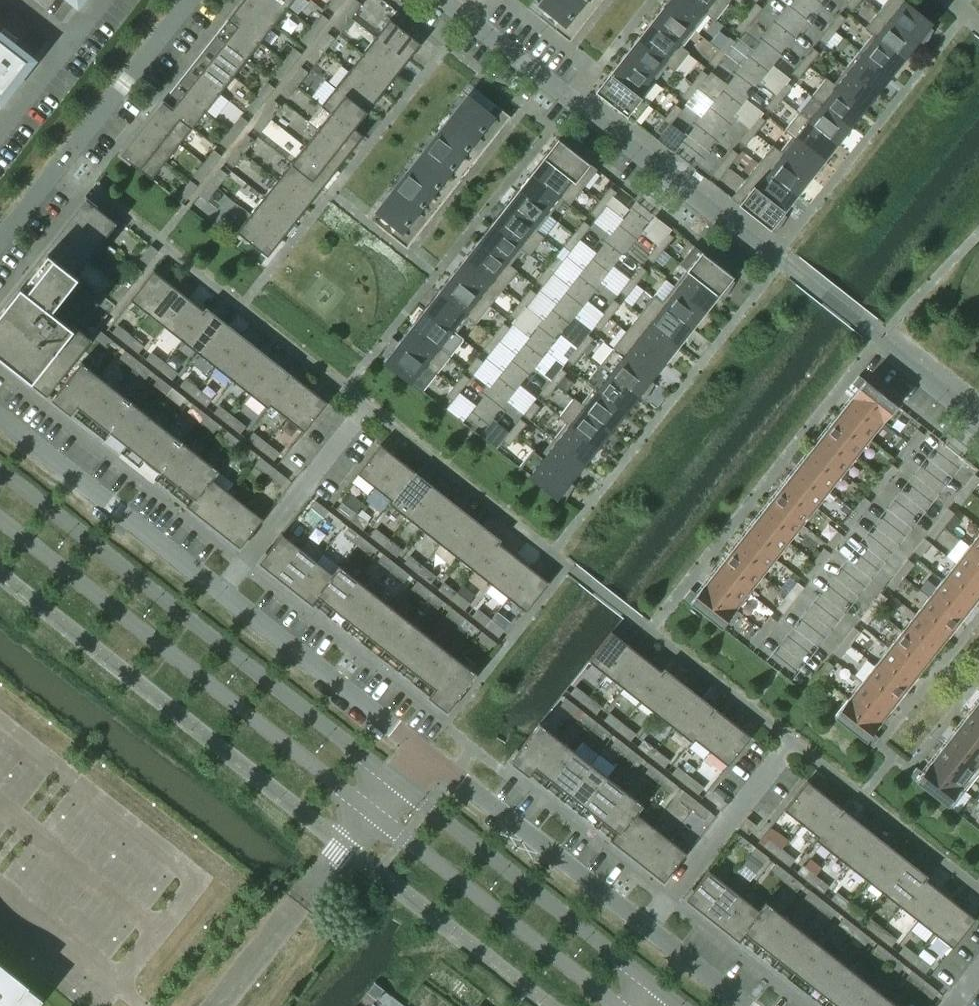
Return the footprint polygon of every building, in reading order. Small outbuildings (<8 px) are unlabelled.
[(273,25),(242,0),(228,17),(259,42),(273,25)] [(276,0),(242,0),(273,25),(286,8),(276,0)] [(286,8),(292,0),(276,0),(286,8)] [(344,0),(332,0),(327,6),(334,12),(344,0)] [(361,4),(356,0),(353,0),(344,12),(351,18),(361,4)] [(602,0),(544,0),(540,5),(545,9),(539,17),(569,41),(602,0)] [(690,0),(667,0),(662,6),(694,30),(706,14),(714,20),(715,19),(690,0)] [(725,0),(690,0),(715,19),(728,2),(725,0)] [(859,0),(849,0),(845,5),(851,10),(859,0)] [(901,0),(887,0),(878,11),(923,46),(929,35),(925,32),(931,24),(901,0)] [(751,21),(761,8),(755,3),(745,16),(751,21)] [(694,30),(662,6),(649,23),(688,53),(689,53),(681,47),(694,30)] [(923,46),(878,11),(865,28),(904,59),(917,43),(923,47),(923,46)] [(340,31),(351,18),(344,12),(333,25),(340,31)] [(318,33),(328,20),(321,14),(310,27),(318,33)] [(835,31),(845,19),(838,14),(828,26),(835,31)] [(741,34),(751,21),(745,16),(735,29),(741,34)] [(259,42),(228,17),(215,34),(246,59),(259,42)] [(420,44),(389,19),(375,37),(406,61),(420,44)] [(688,53),(649,23),(636,40),(675,70),(688,53)] [(825,44),(835,31),(828,26),(818,39),(825,44)] [(307,46),(318,33),(310,27),(300,40),(307,46)] [(904,59),(865,28),(864,29),(872,35),(859,51),(891,76),(904,59)] [(324,52),(334,38),(327,33),(317,46),(324,52)] [(246,59),(215,34),(201,51),(233,76),(246,59)] [(32,60),(0,35),(0,101),(32,60)] [(406,61),(375,37),(362,54),(393,78),(406,61)] [(725,55),(735,42),(729,37),(719,50),(725,55)] [(675,70),(636,40),(622,57),(654,81),(666,65),(674,71),(675,70)] [(314,65),(324,52),(317,46),(306,59),(314,65)] [(291,67),(301,54),(294,48),(283,62),(291,67)] [(808,65),(818,52),(812,48),(802,60),(808,65)] [(715,67),(725,55),(719,50),(708,63),(715,67)] [(233,76),(201,51),(188,68),(219,93),(233,76)] [(891,76),(859,51),(846,68),(877,93),(891,76)] [(393,78),(362,54),(348,71),(379,95),(393,78)] [(654,81),(622,57),(609,73),(648,104),(649,103),(641,97),(654,81)] [(798,78),(808,65),(802,60),(792,73),(798,78)] [(280,80),(291,67),(283,62),(273,74),(280,80)] [(297,86),(308,72),(300,67),(290,80),(297,86)] [(219,93),(188,68),(175,85),(206,110),(219,93)] [(877,93),(846,68),(833,84),(826,78),(825,79),(864,110),(877,93)] [(379,95),(348,71),(335,88),(366,112),(379,95)] [(698,89),(708,76),(702,71),(692,84),(698,89)] [(648,104),(609,73),(595,91),(634,122),(648,104)] [(864,110),(825,79),(812,96),(851,126),(864,110)] [(287,99),(297,86),(290,80),(280,93),(287,99)] [(264,101),(274,88),(267,82),(257,95),(264,101)] [(781,99),(791,86),(785,82),(775,94),(781,99)] [(688,101),(698,89),(692,84),(682,97),(688,101)] [(206,110),(175,85),(161,102),(192,127),(206,110)] [(366,112),(335,88),(322,105),(362,136),(363,135),(354,128),(366,112)] [(406,248),(510,117),(479,92),(473,101),(468,97),(378,212),(382,216),(376,224),(406,248)] [(771,112),(781,99),(775,94),(765,107),(771,112)] [(254,114),(264,101),(257,95),(246,108),(254,114)] [(851,126),(812,96),(798,113),(837,143),(851,126)] [(270,119),(281,106),(274,101),(263,114),(270,119)] [(192,127),(161,102),(148,119),(179,144),(192,127)] [(362,136),(322,105),(321,106),(330,113),(317,129),(349,153),(362,136)] [(671,123),(681,110),(675,105),(665,118),(671,123)] [(837,143),(798,113),(785,130),(824,160),(837,143)] [(260,132),(270,119),(263,114),(253,127),(260,132)] [(754,133),(764,120),(758,115),(748,128),(754,133)] [(237,135),(248,122),(240,116),(230,129),(237,135)] [(661,135),(671,123),(665,118),(655,130),(661,135)] [(179,144),(148,119),(135,136),(166,161),(179,144)] [(744,146),(754,133),(748,128),(738,141),(744,146)] [(227,148),(237,135),(230,129),(220,142),(227,148)] [(349,153),(317,129),(304,146),(335,170),(349,153)] [(824,160),(785,130),(784,130),(792,136),(780,152),(772,146),(771,146),(810,177),(824,160)] [(244,154),(254,140),(247,135),(236,148),(244,154)] [(166,161),(135,136),(120,154),(144,172),(143,173),(151,179),(166,161)] [(597,169),(558,138),(544,156),(583,187),(597,169)] [(335,170),(304,146),(291,163),(322,187),(335,170)] [(810,177),(771,146),(758,163),(797,194),(810,177)] [(233,167),(244,154),(236,148),(226,161),(233,167)] [(728,167),(738,154),(732,149),(721,162),(728,167)] [(210,169),(221,156),(214,150),(203,163),(210,169)] [(583,187),(544,156),(530,173),(570,204),(583,187)] [(718,180),(728,167),(721,162),(711,175),(718,180)] [(200,182),(210,169),(203,163),(193,176),(200,182)] [(322,187),(291,163),(277,180),(308,204),(322,187)] [(797,194),(758,163),(745,180),(784,211),(797,194)] [(217,188),(227,175),(220,169),(209,182),(217,188)] [(570,204),(530,173),(517,190),(549,215),(561,199),(569,205),(570,204)] [(187,199),(197,186),(190,180),(179,194),(187,199)] [(308,204),(277,180),(264,197),(295,221),(308,204)] [(784,211),(745,180),(731,198),(775,234),(782,222),(778,219),(784,211)] [(206,201),(217,188),(209,182),(199,195),(206,201)] [(606,205),(616,192),(610,188),(600,200),(606,205)] [(549,215),(517,190),(504,207),(543,238),(543,237),(536,231),(549,215)] [(295,221),(264,197),(250,214),(282,238),(295,221)] [(91,340),(72,325),(71,327),(53,314),(81,278),(76,274),(117,223),(86,198),(0,307),(0,359),(47,396),(91,340)] [(596,218),(606,205),(600,200),(590,213),(596,218)] [(543,238),(504,207),(490,224),(521,248),(521,250),(529,256),(543,238)] [(282,238),(250,214),(236,232),(267,256),(282,238)] [(579,239),(589,226),(583,222),(573,234),(579,239)] [(521,248),(490,224),(477,241),(508,265),(509,265),(521,250),(521,248)] [(663,250),(673,237),(666,232),(656,245),(663,250)] [(569,252),(579,239),(573,234),(563,247),(569,252)] [(508,265),(477,241),(464,258),(503,289),(517,271),(509,265),(508,265)] [(147,264),(158,251),(151,245),(140,259),(147,264)] [(652,262),(663,250),(656,245),(646,258),(652,262)] [(733,276),(701,251),(694,245),(680,263),(724,298),(731,288),(726,284),(733,276)] [(553,273),(563,260),(557,255),(546,268),(553,273)] [(503,289),(464,258),(450,275),(489,306),(503,289)] [(724,298),(680,263),(679,264),(687,270),(674,286),(705,311),(718,295),(724,299),(724,298)] [(131,285),(142,271),(134,266),(124,279),(131,285)] [(636,284),(646,271),(640,266),(630,279),(636,284)] [(543,286),(553,273),(546,268),(536,281),(543,286)] [(148,314),(171,284),(153,270),(130,300),(148,314)] [(489,306),(450,275),(437,292),(468,316),(468,317),(475,323),(489,306)] [(626,296),(636,284),(630,279),(620,292),(626,296)] [(118,302),(128,288),(121,283),(111,296),(118,302)] [(165,327),(188,297),(171,284),(148,314),(165,327)] [(705,311),(674,286),(661,302),(654,296),(653,297),(692,328),(705,311)] [(526,307),(536,294),(530,289),(520,302),(526,307)] [(468,316),(437,292),(423,309),(463,340),(463,339),(456,333),(468,317),(468,316)] [(182,340),(207,308),(206,307),(203,310),(188,297),(165,327),(182,340)] [(692,328),(653,297),(639,314),(678,345),(692,328)] [(609,317),(619,305),(613,300),(603,313),(609,317)] [(516,320),(526,307),(520,302),(510,315),(516,320)] [(199,354),(224,321),(207,308),(182,340),(199,354)] [(463,340),(423,309),(410,326),(449,357),(463,340)] [(599,330),(609,317),(603,313),(593,325),(599,330)] [(678,345),(639,314),(626,331),(665,362),(678,345)] [(216,367),(241,335),(224,321),(199,354),(216,367)] [(499,341),(509,328),(503,323),(493,336),(499,341)] [(131,336),(117,325),(112,332),(125,343),(131,336)] [(449,357),(410,326),(397,342),(397,343),(436,374),(449,357)] [(107,348),(112,341),(99,330),(93,337),(107,348)] [(665,362),(626,331),(613,348),(652,379),(665,362)] [(582,351),(592,339),(586,334),(576,347),(582,351)] [(233,380),(258,348),(241,335),(216,367),(233,380)] [(144,346),(131,336),(125,343),(138,353),(144,346)] [(489,354),(499,341),(493,336),(483,349),(489,354)] [(436,374),(397,343),(397,342),(392,337),(385,349),(389,353),(383,360),(422,391),(436,374)] [(572,364),(582,351),(576,347),(566,359),(572,364)] [(250,394),(275,361),(258,348),(233,380),(250,394)] [(652,379),(613,348),(599,365),(638,395),(638,397),(643,401),(650,389),(646,386),(652,379)] [(138,361),(125,351),(119,358),(132,368),(138,361)] [(164,362),(151,352),(146,359),(159,370),(164,362)] [(472,375),(482,362),(476,357),(466,370),(472,375)] [(151,371),(138,361),(132,368),(146,379),(151,371)] [(267,407),(292,375),(275,361),(250,394),(267,407)] [(69,414),(99,376),(81,362),(51,400),(69,414)] [(178,373),(164,362),(159,370),(172,380),(178,373)] [(638,395),(599,365),(586,382),(625,413),(638,397),(638,395)] [(556,385),(566,373),(560,368),(549,381),(556,385)] [(461,390),(469,379),(463,374),(454,385),(461,390)] [(286,417),(309,388),(292,375),(267,407),(270,404),(286,417)] [(896,405),(858,375),(852,384),(858,389),(850,398),(882,423),(896,405)] [(86,427),(116,390),(99,376),(69,414),(86,427)] [(172,388),(159,377),(153,385),(166,395),(172,388)] [(198,389),(185,379),(180,386),(193,396),(198,389)] [(546,398),(556,385),(549,381),(539,393),(546,398)] [(625,413),(586,382),(585,383),(593,389),(581,404),(573,398),(573,399),(612,430),(625,413)] [(452,401),(461,390),(454,385),(446,396),(452,401)] [(185,398),(172,388),(166,395),(180,405),(185,398)] [(304,432),(327,402),(309,388),(286,417),(304,432)] [(206,407),(212,399),(198,389),(193,396),(206,407)] [(103,440),(133,403),(116,390),(86,427),(103,440)] [(882,423),(850,398),(837,415),(869,440),(882,423)] [(612,430),(573,399),(559,416),(598,447),(612,430)] [(529,419),(539,407),(533,402),(523,415),(529,419)] [(120,454),(150,416),(133,403),(103,440),(120,454)] [(206,415),(193,404),(187,411),(200,422),(206,415)] [(232,416),(219,406),(214,413),(227,423),(232,416)] [(213,432),(219,425),(206,415),(200,422),(213,432)] [(869,440),(837,415),(824,432),(855,457),(869,440)] [(137,467),(167,430),(150,416),(120,454),(137,467)] [(245,426),(232,416),(227,423),(240,433),(245,426)] [(598,447),(559,416),(559,417),(566,423),(553,439),(585,463),(598,447)] [(517,434),(526,424),(519,419),(511,429),(517,434)] [(508,445),(517,434),(511,429),(502,440),(508,445)] [(913,448),(924,435),(917,429),(907,442),(913,448)] [(154,481),(184,443),(167,430),(137,467),(154,481)] [(240,441),(227,431),(221,438),(234,448),(240,441)] [(266,443),(253,432),(247,439),(261,450),(266,443)] [(855,457),(824,432),(817,441),(815,440),(811,446),(812,447),(811,449),(842,474),(855,457)] [(585,463),(553,439),(541,455),(533,449),(532,450),(571,480),(585,463)] [(253,452),(240,441),(234,448),(247,459),(253,452)] [(903,460),(913,448),(907,442),(897,455),(903,460)] [(171,494),(201,456),(184,443),(154,481),(171,494)] [(279,453),(266,443),(261,450),(274,460),(279,453)] [(375,487),(398,458),(380,444),(357,473),(375,487)] [(842,474),(811,449),(797,466),(829,491),(842,474)] [(571,480),(532,450),(519,467),(563,503),(570,491),(566,488),(571,480)] [(188,507),(218,470),(201,456),(171,494),(188,507)] [(274,468),(261,458),(255,465),(268,475),(274,468)] [(390,505),(416,472),(398,458),(375,487),(390,500),(388,503),(390,505)] [(887,481),(897,468),(890,463),(880,476),(887,481)] [(829,491),(797,466),(790,475),(788,474),(784,480),(785,481),(784,483),(789,487),(815,508),(829,491)] [(287,478),(275,469),(274,468),(268,475),(281,486),(287,478)] [(205,521),(228,492),(211,479),(218,470),(188,507),(205,521)] [(407,518),(433,485),(416,472),(390,505),(407,518)] [(978,481),(978,478),(974,474),(964,487),(970,492),(978,481)] [(877,494),(887,481),(880,476),(870,489),(877,494)] [(815,508),(789,487),(784,483),(770,500),(802,525),(815,508)] [(424,531),(449,499),(433,485),(407,518),(424,531)] [(960,505),(970,492),(964,487),(953,500),(960,505)] [(222,534),(245,505),(228,492),(205,521),(222,534)] [(860,515),(870,502),(864,497),(853,510),(860,515)] [(441,545),(466,512),(449,499),(424,531),(441,545)] [(802,525),(770,500),(757,517),(788,542),(802,525)] [(328,511),(315,501),(310,508),(323,518),(328,511)] [(355,512),(342,502),(336,509),(349,520),(355,512)] [(240,548),(263,519),(245,505),(222,534),(240,548)] [(944,526),(954,513),(947,508),(937,521),(944,526)] [(850,528),(860,515),(853,510),(843,523),(850,528)] [(341,521),(328,511),(323,518),(336,528),(341,521)] [(368,523),(355,512),(349,520),(362,530),(368,523)] [(458,558),(483,525),(466,512),(441,545),(458,558)] [(788,542),(757,517),(755,519),(754,518),(749,524),(751,525),(744,534),(775,559),(788,542)] [(933,539),(944,526),(937,521),(927,534),(933,539)] [(475,572),(501,539),(483,525),(458,558),(475,572)] [(362,538),(349,527),(344,535),(357,545),(362,538)] [(389,539),(376,529),(370,536),(383,546),(389,539)] [(833,549),(843,536),(837,531),(827,544),(833,549)] [(968,546),(978,555),(978,532),(968,546)] [(276,577),(299,548),(282,534),(259,563),(276,577)] [(775,559),(744,534),(730,551),(762,576),(775,559)] [(370,555),(375,548),(362,538),(357,545),(370,555)] [(920,556),(930,543),(924,538),(913,551),(920,556)] [(396,557),(402,549),(389,539),(383,546),(396,557)] [(492,585),(515,555),(499,543),(501,539),(475,572),(492,585)] [(968,546),(955,563),(978,582),(978,555),(968,546)] [(293,590),(316,561),(299,548),(276,577),(293,590)] [(820,566),(830,553),(823,548),(813,561),(820,566)] [(762,576),(730,551),(717,568),(748,593),(762,576)] [(390,572),(396,564),(383,554),(377,561),(390,572)] [(509,598),(532,569),(515,555),(492,585),(509,598)] [(417,573),(423,566),(410,556),(404,563),(417,573)] [(903,577),(914,564),(907,559),(897,572),(903,577)] [(310,604),(340,566),(333,574),(316,561),(293,590),(310,604)] [(810,579),(820,566),(813,561),(803,574),(810,579)] [(955,563),(941,580),(973,605),(978,597),(978,582),(955,563)] [(404,582),(409,575),(396,564),(390,572),(404,582)] [(327,617),(357,579),(340,566),(310,604),(327,617)] [(430,583),(436,576),(423,566),(417,573),(430,583)] [(748,593),(717,568),(703,585),(735,610),(748,593)] [(526,611),(549,582),(532,569),(509,598),(526,611)] [(893,590),(903,577),(897,572),(887,585),(893,590)] [(344,630),(374,593),(357,579),(327,617),(344,630)] [(973,605),(941,580),(928,597),(960,622),(973,605)] [(425,599),(430,591),(417,581),(411,588),(425,599)] [(451,600),(457,593),(444,582),(438,590),(451,600)] [(793,600),(803,587),(797,582),(786,595),(793,600)] [(735,610),(703,585),(696,594),(690,589),(683,598),(721,627),(735,610)] [(438,609),(443,602),(430,591),(425,599),(438,609)] [(361,644),(391,606),(374,593),(344,630),(361,644)] [(470,603),(457,593),(451,600),(464,610),(470,603)] [(877,611),(887,598),(880,593),(870,606),(877,611)] [(783,613),(793,600),(786,595),(776,608),(783,613)] [(960,622),(928,597),(915,614),(946,639),(960,622)] [(378,657),(408,619),(391,606),(361,644),(378,657)] [(866,624),(877,611),(870,606),(860,619),(866,624)] [(465,619),(451,608),(445,615),(459,626),(465,619)] [(491,619),(478,609),(472,616),(485,627),(491,619)] [(946,639),(915,614),(901,631),(933,656),(946,639)] [(766,635),(777,621),(770,616),(759,630),(766,635)] [(395,670),(425,633),(408,619),(378,657),(395,670)] [(477,628),(465,619),(459,626),(472,636),(477,628)] [(504,630),(491,619),(485,627),(498,637),(504,630)] [(850,645),(860,632),(853,627),(843,640),(850,645)] [(756,647),(766,635),(759,630),(750,642),(756,647)] [(495,642),(481,631),(475,639),(489,649),(495,642)] [(606,675),(629,645),(611,631),(588,661),(606,675)] [(933,656),(901,631),(888,648),(920,672),(933,656)] [(412,684),(441,646),(425,633),(395,670),(412,684)] [(840,658),(850,645),(843,640),(833,653),(840,658)] [(623,688),(646,659),(629,645),(606,675),(623,688)] [(429,697),(458,660),(441,646),(412,684),(429,697)] [(920,672),(888,648),(875,665),(906,689),(913,680),(915,681),(919,676),(918,675),(920,672)] [(640,701),(665,669),(664,667),(661,671),(646,659),(623,688),(640,701)] [(447,711),(476,674),(458,660),(429,697),(447,711)] [(823,679),(833,666),(826,661),(816,674),(823,679)] [(906,689),(875,665),(861,682),(893,706),(906,689)] [(657,715),(682,682),(665,669),(640,701),(657,715)] [(813,692),(823,679),(816,674),(806,687),(813,692)] [(674,728),(699,695),(682,682),(657,715),(674,728)] [(893,706),(861,682),(848,699),(879,723),(893,706)] [(589,696),(575,686),(570,693),(583,704),(589,696)] [(691,741),(716,709),(699,695),(674,728),(691,741)] [(602,707),(589,696),(583,704),(596,714),(602,707)] [(579,708),(566,698),(560,705),(573,716),(579,708)] [(879,723),(848,699),(834,716),(872,746),(878,738),(872,733),(879,723)] [(969,712),(978,719),(978,700),(969,712)] [(710,752),(733,722),(716,709),(691,741),(692,743),(694,739),(710,752)] [(596,722),(583,711),(577,719),(590,729),(596,722)] [(969,712),(956,729),(978,747),(978,719),(969,712)] [(622,723),(609,713),(604,720),(617,730),(622,723)] [(609,732),(596,722),(590,729),(603,739),(609,732)] [(728,766),(751,736),(733,722),(710,752),(728,766)] [(527,775),(557,737),(539,723),(509,760),(527,775)] [(636,734),(622,723),(617,730),(630,741),(636,734)] [(956,729),(943,746),(978,774),(978,772),(978,747),(956,729)] [(544,788),(574,750),(557,737),(527,775),(544,788)] [(630,749),(617,738),(611,745),(624,756),(630,749)] [(656,750),(643,740),(638,747),(651,757),(656,750)] [(978,774),(943,746),(929,763),(965,791),(978,774)] [(637,766),(643,759),(630,749),(624,756),(637,766)] [(561,801),(591,764),(574,750),(544,788),(561,801)] [(669,760),(656,750),(651,757),(664,767),(669,760)] [(965,791),(929,763),(922,772),(916,767),(909,775),(951,808),(965,791)] [(578,815),(608,777),(591,764),(561,801),(578,815)] [(664,775),(651,765),(645,772),(658,783),(664,775)] [(690,777),(677,766),(671,774),(685,784),(690,777)] [(671,793),(677,786),(664,775),(658,783),(671,793)] [(595,828),(625,791),(608,777),(578,815),(595,828)] [(698,794),(703,787),(690,777),(685,784),(698,794)] [(801,823),(824,794),(807,780),(783,810),(801,823)] [(612,841),(642,804),(625,791),(595,828),(612,841)] [(698,802),(685,792),(679,799),(692,809),(697,803),(698,802)] [(817,840),(842,808),(824,794),(801,823),(818,836),(816,840),(817,840)] [(711,812),(698,803),(698,802),(697,803),(692,809),(705,820),(711,812)] [(629,855),(652,826),(635,812),(642,804),(612,841),(629,855)] [(834,854),(859,822),(842,808),(817,840),(834,854)] [(755,825),(747,818),(740,827),(749,834),(755,825)] [(851,867),(876,835),(859,822),(834,854),(851,867)] [(646,868),(669,839),(652,826),(629,855),(646,868)] [(868,881),(893,848),(876,835),(851,867),(868,881)] [(755,847),(742,837),(736,844),(749,854),(755,847)] [(781,849),(768,838),(763,846),(776,856),(781,849)] [(663,882),(686,853),(669,839),(646,868),(663,882)] [(768,858),(755,847),(749,854),(762,865),(768,858)] [(884,894),(910,862),(893,848),(868,881),(884,894)] [(794,859),(781,849),(776,856),(789,866),(794,859)] [(901,908),(927,875),(910,862),(884,894),(901,908)] [(789,874),(776,864),(770,871),(783,881),(789,874)] [(815,875),(802,865),(796,872),(810,883),(815,875)] [(703,913),(726,884),(708,870),(685,899),(703,913)] [(796,892),(802,884),(789,874),(783,881),(796,892)] [(828,886),(815,875),(810,883),(823,893),(828,886)] [(918,921),(942,892),(925,879),(928,876),(927,875),(901,908),(918,921)] [(720,926),(743,897),(726,884),(703,913),(720,926)] [(817,908),(823,901),(810,890),(804,898),(817,908)] [(849,902),(836,892),(830,899),(844,909),(849,902)] [(935,934),(958,905),(942,892),(918,921),(935,934)] [(737,940),(766,902),(759,911),(743,897),(720,926),(737,940)] [(830,918),(836,911),(823,901),(817,908),(830,918)] [(754,953),(783,916),(766,902),(737,940),(754,953)] [(862,913),(849,902),(844,909),(857,920),(862,913)] [(952,948),(975,918),(958,905),(935,934),(952,948)] [(770,967),(800,929),(783,916),(754,953),(770,967)] [(851,935),(857,928),(844,917),(838,924),(851,935)] [(883,929),(870,919),(864,926),(877,936),(883,929)] [(864,945),(870,938),(857,928),(851,935),(864,945)] [(787,980),(817,942),(800,929),(770,967),(787,980)] [(896,939),(883,929),(877,936),(891,946),(896,939)] [(804,993),(834,956),(817,942),(787,980),(804,993)] [(885,962),(891,954),(878,944),(872,951),(885,962)] [(917,956),(904,945),(898,952),(911,963),(917,956)] [(904,965),(891,954),(885,962),(898,972),(904,965)] [(851,969),(834,956),(804,993),(820,1005),(822,1005),(851,969)] [(930,966),(917,956),(911,963),(924,973),(930,966)] [(18,978),(10,972),(11,972),(0,964),(0,1005),(37,1005),(43,998),(18,978)] [(868,982),(851,969),(822,1005),(849,1005),(868,982)] [(925,981),(912,971),(906,978),(919,988),(925,981)] [(938,991),(925,982),(925,981),(919,988),(932,999),(938,991)] [(885,996),(868,982),(849,1005),(877,1005),(885,996)] [(885,996),(877,1005),(898,1005),(885,996)]
